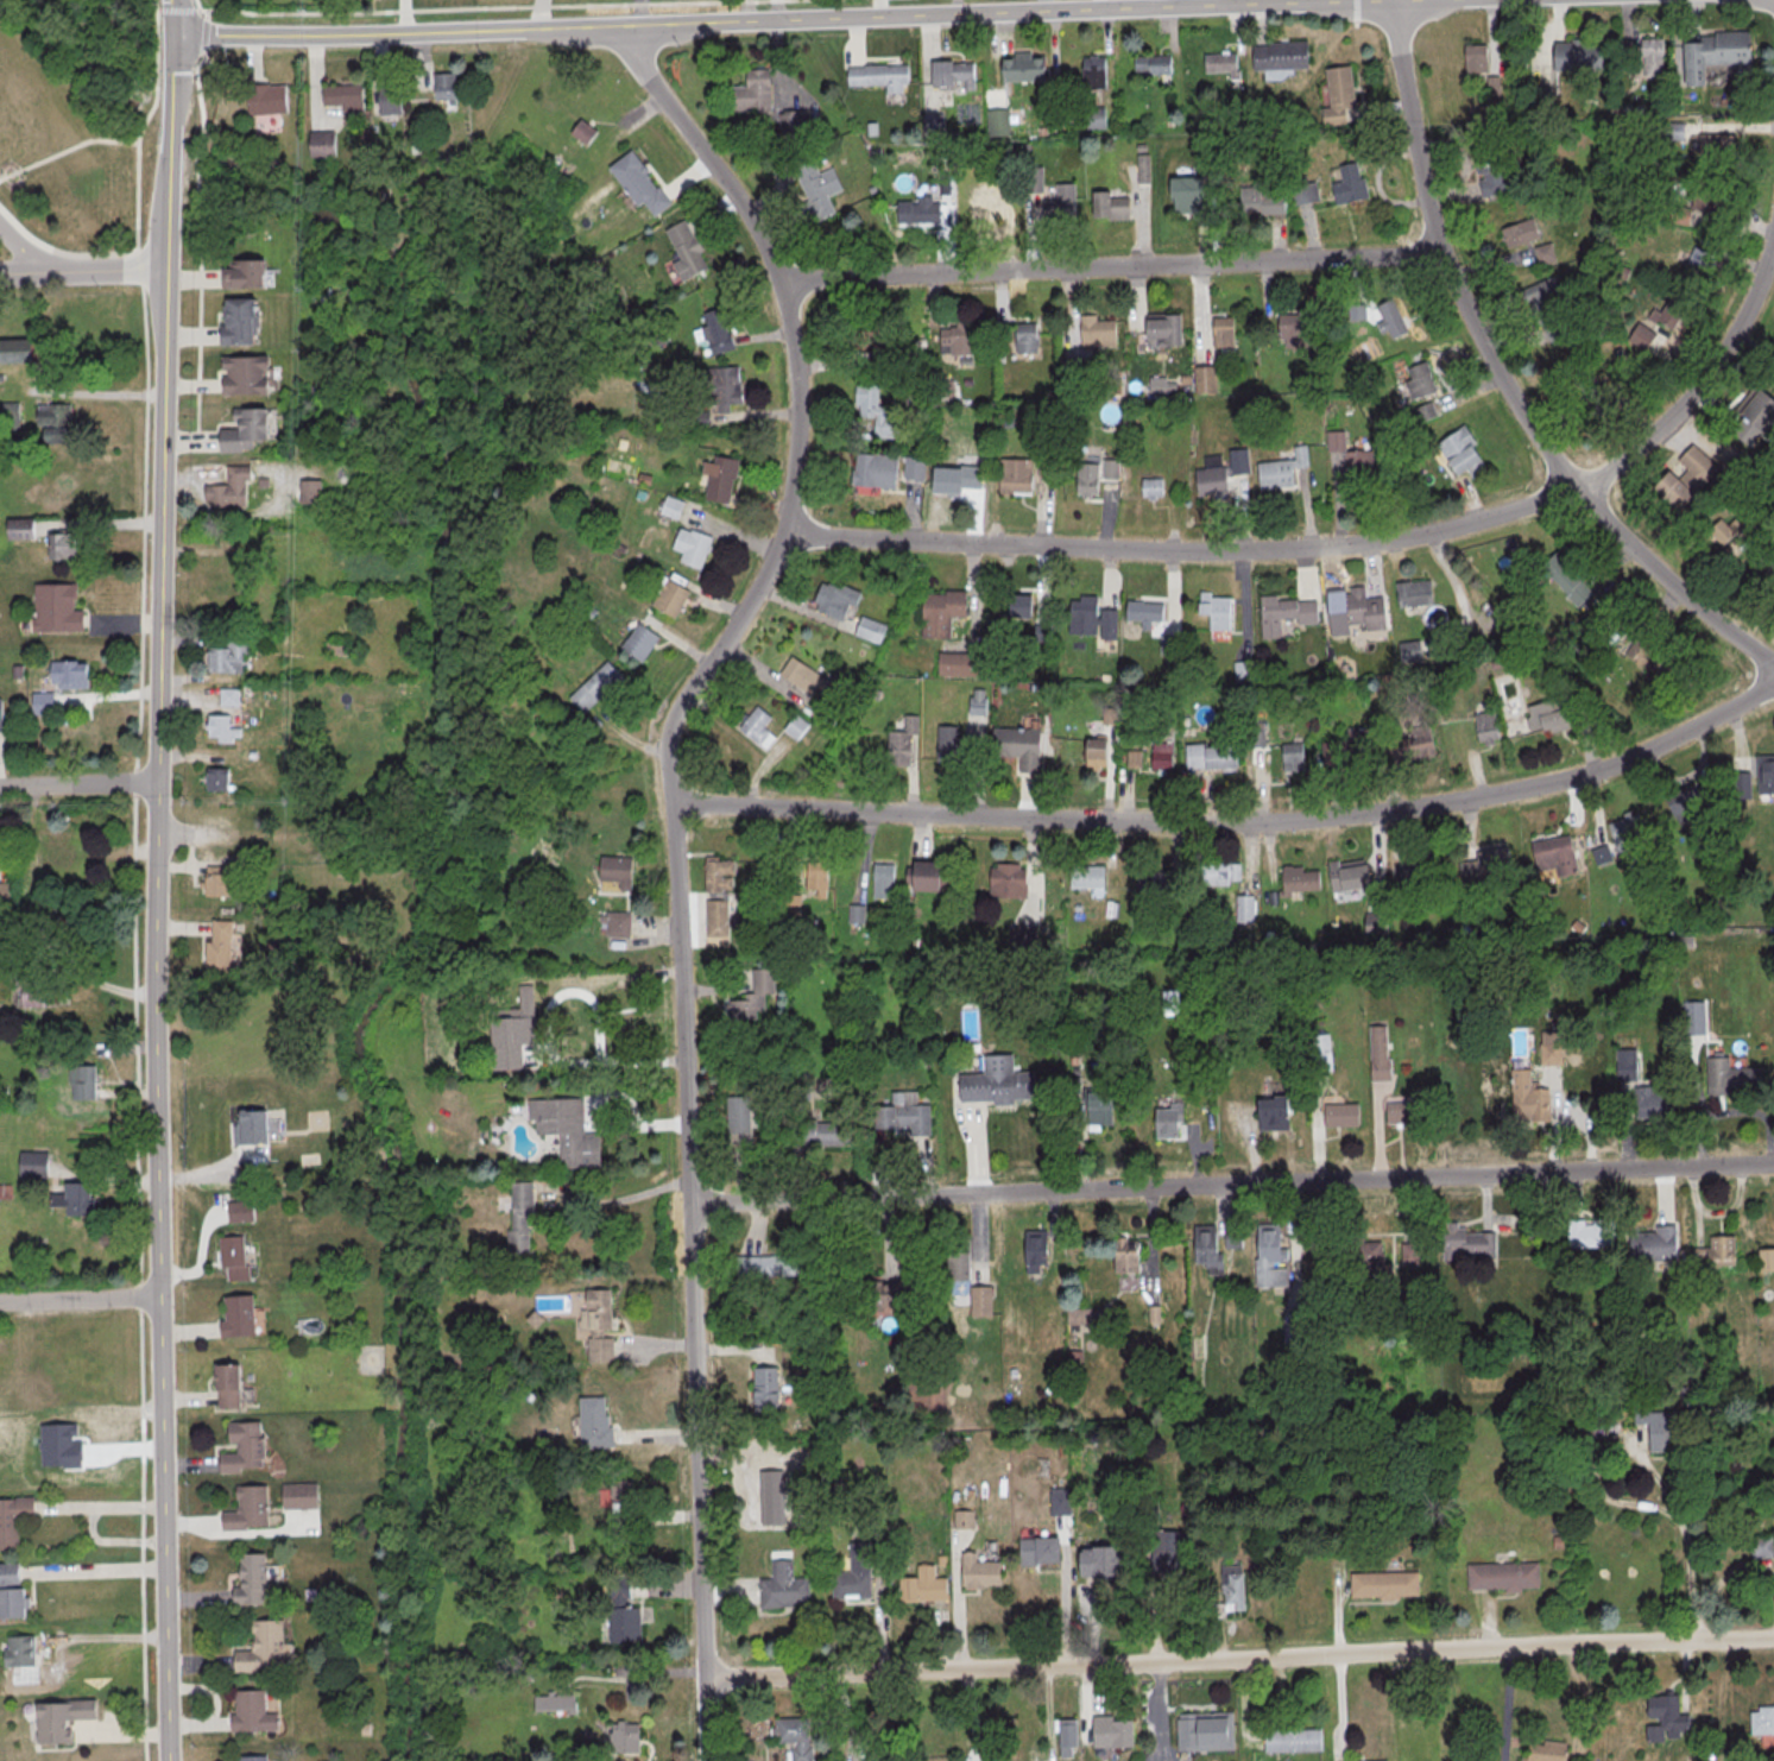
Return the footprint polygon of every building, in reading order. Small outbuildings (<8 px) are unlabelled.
[(1699,31),(1747,30),(1747,58),(1699,59),(1699,31)] [(1663,37),(1641,37),(1641,76),(1663,76),(1663,37)] [(1249,45),(1265,44),(1265,40),(1305,39),(1305,67),(1250,69),(1249,45)] [(1551,42),(1598,40),(1599,69),(1552,70),(1551,42)] [(1489,72),(1489,43),(1465,43),(1465,72),(1489,72)] [(1201,53),(1232,52),(1233,68),(1237,68),(1237,78),(1227,78),(1226,70),(1201,71),(1201,53)] [(999,56),(1042,55),(1043,80),(1000,81),(999,56)] [(1131,56),(1167,55),(1168,72),(1147,74),(1145,69),(1131,70),(1131,56)] [(1080,56),(1103,56),(1103,87),(1080,88),(1080,56)] [(928,59),(928,84),(949,84),(949,80),(961,78),(962,89),(972,89),(971,62),(949,62),(949,59),(928,59)] [(861,64),(905,63),(905,82),(899,82),(899,91),(883,93),(883,83),(845,86),(845,67),(861,67),(861,64)] [(1321,68),(1346,64),(1352,106),(1341,107),(1344,122),(1320,126),(1318,107),(1327,106),(1321,68)] [(766,68),(769,111),(755,111),(755,105),(749,106),(749,109),(731,111),(730,86),(744,86),(744,69),(766,68)] [(431,72),(433,105),(454,103),(452,71),(431,72)] [(1489,99),(1504,99),(1504,76),(1489,76),(1489,99)] [(377,82),(378,114),(399,113),(397,81),(377,82)] [(244,83),(246,114),(284,112),(283,84),(266,84),(266,82),(244,83)] [(320,84),(360,83),(361,111),(341,112),(341,103),(320,105),(320,84)] [(1081,106),(1103,106),(1103,130),(1081,131),(1081,106)] [(985,109),(1006,108),(1006,133),(985,133),(985,109)] [(812,134),(812,110),(780,110),(780,134),(812,134)] [(918,114),(940,113),(941,138),(920,138),(918,114)] [(570,133),(588,145),(599,129),(581,117),(570,133)] [(307,131),(332,130),(333,156),(307,156),(307,131)] [(1735,134),(1696,134),(1696,156),(1735,156),(1735,134)] [(606,166),(630,149),(646,170),(644,172),(655,187),(657,184),(669,202),(652,215),(640,201),(636,204),(606,166)] [(789,162),(806,198),(796,203),(806,225),(833,212),(826,194),(840,187),(831,166),(815,173),(807,153),(789,162)] [(1151,182),(1151,153),(1137,153),(1137,182),(1151,182)] [(1510,192),(1510,159),(1477,159),(1477,192),(1510,192)] [(1368,197),(1361,160),(1338,165),(1345,202),(1368,197)] [(1018,166),(1040,166),(1041,190),(1019,191),(1018,166)] [(1719,212),(1722,191),(1695,186),(1691,208),(1719,212)] [(1286,214),(1286,190),(1255,190),(1255,214),(1286,214)] [(1094,219),(1130,219),(1130,191),(1094,191),(1094,219)] [(1175,214),(1197,214),(1197,194),(1175,194),(1175,214)] [(940,222),(940,197),(900,197),(900,222),(940,222)] [(999,200),(977,200),(977,221),(999,221),(999,200)] [(1502,227),(1508,248),(1540,237),(1533,217),(1502,227)] [(663,229),(677,258),(669,263),(680,283),(706,269),(697,252),(701,250),(694,234),(690,236),(682,219),(663,229)] [(1533,246),(1537,264),(1555,260),(1551,243),(1533,246)] [(1682,278),(1701,286),(1714,254),(1695,246),(1682,278)] [(226,259),(259,258),(260,285),(219,288),(219,267),(226,266),(226,259)] [(1529,305),(1560,295),(1555,278),(1524,287),(1529,305)] [(1654,308),(1649,318),(1673,331),(1690,300),(1673,291),(1662,312),(1654,308)] [(222,297),(252,297),(253,315),(250,315),(251,343),(217,345),(217,323),(223,323),(222,321),(220,321),(220,303),(222,303),(222,297)] [(1375,306),(1382,319),(1376,322),(1386,342),(1409,331),(1394,297),(1375,306)] [(1375,316),(1367,300),(1351,307),(1359,323),(1375,316)] [(735,348),(726,307),(703,312),(706,326),(700,328),(706,355),(735,348)] [(1280,310),(1280,349),(1309,349),(1309,310),(1280,310)] [(1077,314),(1079,346),(1115,345),(1113,318),(1093,320),(1093,314),(1077,314)] [(1147,314),(1147,345),(1184,345),(1184,314),(1147,314)] [(1214,353),(1234,353),(1234,316),(1214,316),(1214,353)] [(1040,321),(1015,321),(1015,352),(1040,352),(1040,321)] [(1666,337),(1638,322),(1628,340),(1656,356),(1666,337)] [(941,323),(941,354),(973,354),(973,323),(941,323)] [(885,351),(883,328),(854,330),(856,354),(885,351)] [(0,338),(0,362),(33,362),(33,338),(0,338)] [(220,355),(264,355),(264,368),(259,368),(259,377),(265,377),(265,393),(220,395),(219,374),(225,374),(225,370),(220,370),(220,355)] [(1414,399),(1439,389),(1427,359),(1402,369),(1414,399)] [(1215,365),(1195,365),(1195,392),(1216,391),(1215,365)] [(715,411),(731,411),(731,402),(743,402),(742,366),(715,366),(715,411)] [(898,417),(882,416),(883,385),(857,384),(856,418),(865,418),(864,434),(898,435),(898,417)] [(1758,384),(1736,410),(1763,432),(1773,418),(1773,397),(1758,384)] [(38,427),(51,427),(51,440),(73,440),(72,403),(38,404),(38,427)] [(231,408),(264,408),(264,438),(251,438),(251,448),(240,448),(240,452),(217,452),(217,429),(236,428),(236,421),(231,421),(231,408)] [(1436,444),(1457,476),(1468,469),(1475,478),(1492,467),(1464,425),(1436,444)] [(1347,449),(1347,430),(1327,430),(1327,452),(1344,451),(1345,472),(1376,471),(1375,449),(1347,449)] [(1673,465),(1700,489),(1720,466),(1694,442),(1673,465)] [(900,456),(857,451),(853,483),(896,488),(900,456)] [(731,503),(740,459),(715,454),(713,462),(706,461),(703,474),(712,476),(707,498),(731,503)] [(925,456),(906,456),(906,481),(925,481),(925,456)] [(997,456),(996,493),(1011,494),(1011,491),(1029,491),(1030,457),(997,456)] [(1257,461),(1287,457),(1289,484),(1260,487),(1257,461)] [(1118,478),(1118,460),(1104,460),(1104,478),(1118,478)] [(1099,496),(1099,462),(1078,462),(1078,496),(1099,496)] [(250,505),(250,465),(228,465),(228,484),(205,484),(205,505),(250,505)] [(1192,468),(1223,465),(1225,491),(1195,494),(1192,468)] [(968,491),(968,471),(948,470),(947,490),(968,491)] [(1696,491),(1669,471),(1656,489),(1683,509),(1696,491)] [(1143,498),(1163,498),(1163,478),(1143,478),(1143,498)] [(321,479),(302,479),(302,503),(321,503),(321,479)] [(662,512),(679,518),(684,501),(668,495),(662,512)] [(1735,514),(1706,528),(1714,546),(1744,532),(1735,514)] [(7,517),(7,539),(35,539),(35,517),(7,517)] [(689,529),(711,537),(699,568),(677,560),(680,551),(669,548),(677,526),(688,531),(689,529)] [(80,559),(80,532),(49,532),(49,559),(80,559)] [(1577,607),(1594,592),(1557,550),(1540,566),(1577,607)] [(849,622),(862,592),(825,576),(812,607),(849,622)] [(665,577),(688,591),(673,617),(650,604),(665,577)] [(1396,581),(1399,607),(1433,603),(1430,577),(1396,581)] [(32,583),(71,583),(71,610),(81,610),(81,632),(32,632),(32,583)] [(1385,596),(1368,597),(1367,587),(1333,589),(1335,617),(1347,617),(1347,624),(1360,623),(1360,630),(1386,629),(1385,596)] [(921,593),(918,637),(947,638),(948,616),(962,617),(964,589),(943,589),(942,594),(921,593)] [(1232,630),(1232,592),(1199,592),(1199,616),(1210,616),(1210,630),(1232,630)] [(1256,594),(1260,638),(1279,637),(1277,617),(1294,616),(1294,624),(1314,623),(1313,600),(1294,601),(1294,598),(1274,599),(1273,593),(1256,594)] [(1032,620),(1032,594),(1008,594),(1008,620),(1032,620)] [(1099,595),(1070,594),(1069,636),(1117,637),(1118,608),(1099,608),(1099,595)] [(1124,600),(1123,619),(1160,620),(1161,601),(1124,600)] [(855,633),(879,643),(887,625),(863,614),(855,633)] [(636,620),(657,636),(639,661),(618,646),(636,620)] [(1161,652),(1177,652),(1177,634),(1161,634),(1161,652)] [(1668,660),(1636,637),(1624,652),(1656,676),(1668,660)] [(208,672),(248,671),(247,639),(229,640),(229,648),(208,649),(208,672)] [(1421,661),(1421,640),(1400,640),(1400,661),(1421,661)] [(936,651),(978,652),(977,675),(935,674),(936,651)] [(781,672),(818,698),(830,680),(793,654),(781,672)] [(605,659),(621,678),(596,700),(595,699),(580,712),(566,695),(605,659)] [(88,660),(50,660),(50,687),(88,687),(88,660)] [(220,705),(239,705),(239,687),(220,687),(220,705)] [(983,688),(981,696),(984,696),(983,714),(966,713),(967,695),(971,696),(971,688),(983,688)] [(33,713),(54,713),(54,692),(33,692),(33,713)] [(1531,734),(1573,725),(1569,705),(1555,708),(1553,700),(1526,705),(1531,734)] [(736,727),(767,749),(778,735),(767,727),(774,717),(754,703),(736,727)] [(1479,745),(1500,742),(1496,710),(1475,713),(1479,745)] [(810,723),(796,713),(784,730),(798,740),(810,723)] [(240,741),(240,725),(230,725),(230,714),(208,714),(208,742),(240,741)] [(889,766),(911,766),(910,722),(917,722),(917,716),(907,716),(907,729),(889,729),(889,766)] [(935,725),(934,760),(972,763),(973,736),(954,736),(955,725),(935,725)] [(990,726),(1038,727),(1036,771),(1016,771),(1017,756),(989,755),(990,726)] [(1265,744),(1261,727),(1251,729),(1255,746),(1265,744)] [(1321,741),(1323,768),(1346,767),(1346,762),(1369,760),(1367,729),(1344,731),(1345,740),(1321,741)] [(1433,733),(1401,733),(1401,757),(1433,757),(1433,733)] [(1085,766),(1109,766),(1109,738),(1085,738),(1085,766)] [(1173,741),(1152,741),(1152,772),(1173,772),(1173,741)] [(1182,743),(1185,769),(1235,765),(1233,744),(1205,746),(1205,741),(1182,743)] [(1281,742),(1281,770),(1305,770),(1305,742),(1281,742)] [(1142,767),(1142,750),(1128,750),(1128,767),(1142,767)] [(1773,794),(1773,754),(1757,754),(1757,794),(1773,794)] [(206,790),(229,790),(229,767),(206,767),(206,790)] [(1749,795),(1749,773),(1735,773),(1735,795),(1749,795)] [(1705,803),(1694,781),(1665,796),(1677,818),(1705,803)] [(1613,842),(1641,834),(1635,811),(1607,818),(1613,842)] [(1570,833),(1531,843),(1538,872),(1577,861),(1570,833)] [(1463,861),(1463,878),(1508,878),(1508,849),(1477,849),(1477,861),(1463,861)] [(598,856),(629,857),(627,890),(617,890),(618,880),(596,879),(598,856)] [(703,858),(724,858),(722,891),(702,891),(703,858)] [(1324,860),(1328,892),(1368,885),(1364,863),(1361,863),(1361,858),(1336,863),(1334,859),(1324,860)] [(223,859),(234,859),(234,895),(203,895),(204,865),(223,865),(223,859)] [(1199,859),(1232,859),(1232,880),(1199,880),(1199,859)] [(911,860),(937,860),(937,891),(909,890),(910,883),(904,883),(904,866),(911,866),(911,860)] [(806,863),(826,863),(825,896),(804,896),(806,863)] [(986,866),(985,897),(1024,898),(1025,883),(1022,883),(1023,869),(1017,869),(1017,864),(993,863),(993,866),(986,866)] [(871,864),(891,864),(890,897),(870,897),(871,864)] [(1067,865),(1100,865),(1100,888),(1067,888),(1067,865)] [(1279,866),(1280,891),(1317,889),(1315,870),(1299,871),(1299,865),(1279,866)] [(1134,871),(1167,870),(1168,892),(1134,892),(1134,871)] [(1253,894),(1237,894),(1237,921),(1253,921),(1253,894)] [(707,945),(729,945),(729,899),(707,899),(707,945)] [(866,904),(848,904),(848,923),(866,923),(866,904)] [(630,915),(612,915),(612,936),(630,936),(630,915)] [(209,920),(229,921),(228,939),(227,939),(227,976),(202,976),(203,941),(209,941),(209,920)] [(775,998),(775,968),(746,968),(746,989),(724,988),(723,1020),(764,1021),(764,998),(775,998)] [(12,973),(30,972),(30,980),(44,979),(44,1006),(20,1006),(19,989),(12,989),(12,973)] [(497,1069),(523,1069),(522,1043),(539,1043),(537,984),(516,984),(518,1042),(496,1042),(497,1069)] [(1370,1081),(1390,1081),(1390,1024),(1370,1024),(1370,1081)] [(1612,1048),(1633,1048),(1634,1080),(1614,1080),(1612,1048)] [(957,1074),(980,1073),(979,1055),(1010,1054),(1010,1071),(1031,1069),(1033,1098),(1011,1099),(1011,1104),(991,1104),(991,1100),(958,1102),(957,1074)] [(1730,1067),(1730,1056),(1707,1056),(1707,1094),(1762,1094),(1762,1067),(1730,1067)] [(71,1065),(71,1099),(100,1099),(100,1065),(71,1065)] [(1508,1069),(1509,1119),(1536,1118),(1535,1081),(1528,1081),(1527,1068),(1508,1069)] [(1631,1086),(1633,1118),(1673,1117),(1672,1091),(1650,1092),(1649,1085),(1631,1086)] [(918,1090),(891,1091),(891,1104),(877,1104),(877,1130),(931,1130),(931,1103),(918,1103),(918,1090)] [(1113,1091),(1083,1091),(1083,1125),(1113,1125),(1113,1091)] [(725,1096),(747,1096),(749,1154),(726,1154),(725,1096)] [(525,1099),(580,1098),(580,1124),(580,1132),(595,1132),(596,1166),(557,1167),(556,1134),(532,1134),(532,1119),(525,1119),(525,1099)] [(1255,1100),(1289,1099),(1289,1122),(1256,1123),(1255,1100)] [(1382,1103),(1416,1102),(1418,1123),(1383,1124),(1382,1103)] [(1152,1137),(1184,1137),(1184,1103),(1152,1103),(1152,1137)] [(1321,1104),(1355,1103),(1356,1126),(1321,1126),(1321,1104)] [(265,1109),(266,1142),(232,1144),(231,1126),(238,1126),(236,1110),(265,1109)] [(848,1121),(807,1121),(807,1146),(848,1146),(848,1121)] [(47,1177),(47,1151),(20,1151),(20,1177),(47,1177)] [(533,1181),(510,1181),(509,1252),(532,1253),(533,1181)] [(63,1182),(91,1182),(91,1216),(63,1216),(63,1182)] [(10,1197),(10,1185),(0,1185),(0,1197),(10,1197)] [(225,1201),(250,1199),(252,1220),(226,1223),(225,1201)] [(1564,1220),(1582,1219),(1582,1224),(1589,1224),(1589,1220),(1610,1219),(1611,1246),(1565,1248),(1564,1220)] [(1625,1233),(1653,1232),(1653,1225),(1672,1224),(1674,1260),(1627,1262),(1625,1233)] [(1195,1262),(1207,1262),(1207,1274),(1223,1274),(1223,1225),(1195,1225),(1195,1262)] [(1439,1227),(1462,1226),(1462,1232),(1492,1232),(1492,1257),(1477,1258),(1477,1255),(1459,1255),(1459,1250),(1453,1250),(1453,1260),(1439,1260),(1439,1227)] [(1026,1229),(1026,1271),(1038,1271),(1038,1265),(1049,1265),(1049,1229),(1026,1229)] [(1287,1286),(1287,1229),(1256,1229),(1256,1286),(1287,1286)] [(216,1237),(240,1235),(242,1264),(246,1264),(247,1280),(225,1281),(223,1267),(217,1267),(216,1237)] [(1116,1272),(1141,1272),(1141,1238),(1116,1238),(1116,1272)] [(1697,1242),(1731,1241),(1732,1264),(1698,1264),(1697,1242)] [(1338,1243),(1371,1242),(1372,1265),(1338,1265),(1338,1243)] [(1759,1270),(1773,1270),(1773,1244),(1759,1244),(1759,1270)] [(947,1279),(971,1279),(971,1251),(947,1251),(947,1279)] [(802,1276),(802,1255),(737,1255),(737,1276),(802,1276)] [(901,1282),(871,1282),(871,1304),(901,1304),(901,1282)] [(993,1314),(993,1284),(971,1285),(972,1314),(993,1314)] [(582,1289),(610,1288),(611,1361),(586,1361),(585,1337),(577,1337),(576,1308),(582,1308),(582,1289)] [(221,1296),(250,1294),(253,1334),(217,1337),(216,1320),(222,1320),(221,1296)] [(1106,1307),(1068,1307),(1068,1324),(1106,1324),(1106,1307)] [(212,1365),(236,1364),(238,1406),(216,1407),(215,1397),(215,1389),(213,1390),(212,1365)] [(750,1368),(762,1368),(774,1368),(775,1414),(751,1415),(750,1386),(751,1386),(750,1368)] [(576,1396),(579,1447),(611,1446),(611,1435),(611,1426),(607,1426),(606,1414),(602,1414),(601,1395),(576,1396)] [(1648,1424),(1649,1452),(1675,1451),(1675,1408),(1634,1409),(1634,1424),(1648,1424)] [(225,1421),(259,1420),(259,1435),(261,1435),(263,1458),(259,1458),(260,1466),(236,1468),(238,1471),(217,1472),(217,1463),(217,1453),(234,1452),(234,1443),(226,1443),(225,1421)] [(601,1505),(612,1505),(612,1515),(634,1515),(634,1481),(601,1481),(601,1505)] [(279,1484),(314,1483),(315,1508),(298,1509),(280,1509),(279,1484)] [(233,1485),(265,1484),(266,1526),(244,1527),(244,1529),(220,1530),(220,1522),(219,1513),(234,1511),(234,1507),(236,1507),(235,1498),(233,1498),(233,1485)] [(1071,1486),(1051,1486),(1051,1515),(1071,1515),(1071,1486)] [(17,1548),(15,1519),(31,1519),(31,1498),(0,1498),(0,1549),(17,1548)] [(975,1510),(954,1510),(954,1527),(975,1527),(975,1510)] [(1187,1530),(1151,1530),(1151,1577),(1187,1577),(1187,1530)] [(1016,1538),(1056,1536),(1056,1563),(1035,1563),(1036,1565),(1017,1566),(1016,1538)] [(1773,1536),(1750,1536),(1750,1557),(1773,1557),(1773,1536)] [(846,1541),(866,1541),(869,1597),(829,1598),(829,1571),(847,1571),(846,1541)] [(1128,1546),(1079,1546),(1079,1576),(1128,1576),(1128,1546)] [(237,1604),(267,1604),(267,1552),(237,1552),(237,1604)] [(959,1552),(973,1552),(973,1561),(998,1560),(998,1585),(979,1586),(979,1588),(960,1589),(959,1552)] [(769,1560),(789,1559),(790,1576),(806,1576),(807,1602),(791,1602),(791,1604),(778,1605),(778,1608),(758,1608),(757,1578),(770,1578),(769,1560)] [(1464,1564),(1535,1561),(1536,1588),(1517,1588),(1517,1592),(1502,1592),(1502,1588),(1465,1589),(1464,1564)] [(23,1617),(23,1588),(13,1588),(13,1585),(18,1585),(18,1572),(17,1563),(0,1563),(0,1618),(23,1617)] [(914,1565),(930,1564),(930,1577),(943,1577),(943,1598),(915,1599),(915,1601),(897,1602),(897,1577),(915,1577),(914,1565)] [(1244,1611),(1244,1564),(1221,1564),(1221,1611),(1244,1611)] [(1347,1573),(1415,1571),(1415,1596),(1396,1596),(1396,1598),(1376,1599),(1376,1596),(1349,1597),(1347,1573)] [(640,1642),(640,1605),(630,1605),(630,1583),(609,1583),(609,1642),(640,1642)] [(248,1618),(280,1618),(282,1653),(277,1654),(277,1666),(254,1666),(254,1671),(233,1672),(232,1650),(250,1649),(248,1640),(252,1640),(252,1631),(248,1631),(248,1618)] [(5,1635),(32,1635),(33,1666),(1,1666),(1,1648),(5,1648),(5,1635)] [(233,1691),(261,1690),(263,1713),(274,1712),(276,1730),(228,1731),(227,1713),(233,1713),(233,1691)] [(534,1711),(575,1711),(575,1693),(534,1693),(534,1711)] [(1645,1739),(1679,1739),(1679,1729),(1690,1729),(1690,1713),(1679,1713),(1679,1694),(1645,1694),(1645,1739)] [(34,1704),(58,1703),(58,1699),(93,1698),(94,1718),(64,1719),(64,1728),(70,1728),(70,1743),(36,1743),(34,1704)] [(1772,1705),(1773,1734),(1748,1734),(1748,1711),(1755,1711),(1755,1705),(1772,1705)] [(1176,1713),(1230,1711),(1231,1749),(1175,1750),(1174,1719),(1176,1718),(1176,1713)] [(1129,1719),(1130,1746),(1091,1747),(1091,1716),(1109,1715),(1109,1721),(1129,1719)] [(809,1746),(809,1760),(789,1760),(788,1746),(791,1746),(791,1742),(774,1742),(772,1718),(803,1717),(804,1746),(809,1746)] [(1056,1718),(1073,1718),(1074,1756),(1058,1756),(1056,1718)] [(608,1752),(639,1752),(639,1720),(608,1720),(608,1752)] [(1262,1730),(1262,1751),(1318,1750),(1318,1729),(1298,1729),(1298,1725),(1283,1725),(1283,1729),(1262,1730)] [(1567,1742),(1524,1740),(1523,1760),(1566,1760),(1567,1742)]
